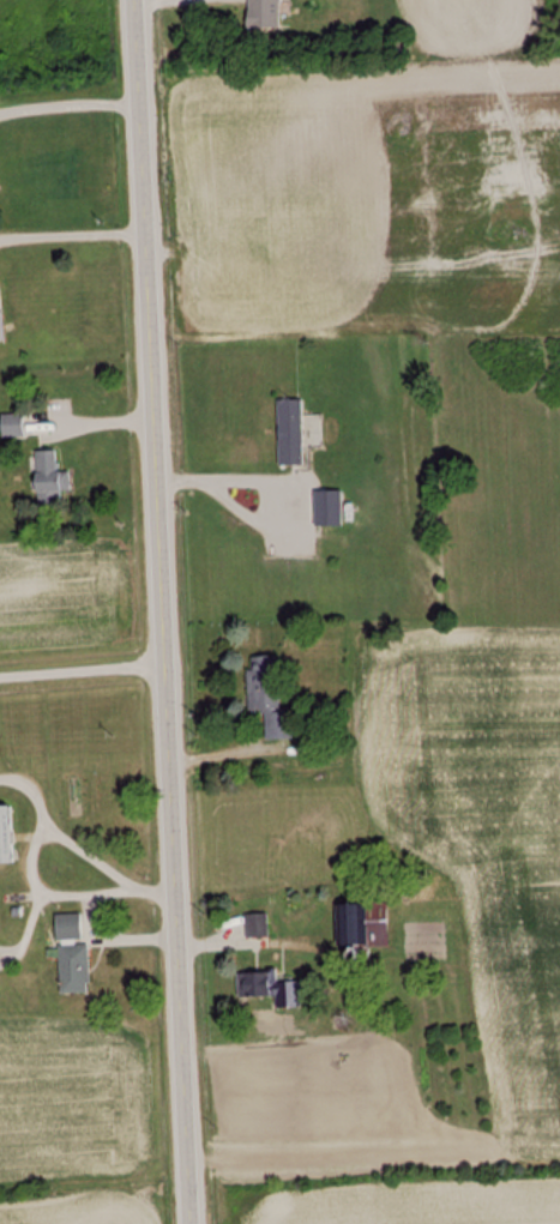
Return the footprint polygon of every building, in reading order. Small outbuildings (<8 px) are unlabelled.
[(280,29),(280,0),(247,0),(247,29),(280,29)] [(303,465),(303,399),(278,399),(278,465),(303,465)] [(1,415),(1,438),(23,438),(23,415),(1,415)] [(36,452),(36,506),(61,506),(61,492),(70,492),(70,472),(57,472),(57,452),(36,452)] [(343,526),(343,492),(315,492),(315,526),(343,526)] [(250,717),(264,716),(265,740),(293,738),(292,713),(279,713),(276,656),(247,658),(250,717)] [(11,864),(10,808),(0,808),(0,864),(11,864)] [(388,950),(387,905),(335,905),(335,950),(388,950)] [(269,915),(245,915),(245,939),(269,939),(269,915)] [(55,916),(55,941),(81,941),(81,916),(55,916)] [(60,995),(90,994),(89,946),(55,947),(55,960),(59,960),(60,995)] [(237,974),(238,1001),(274,999),(275,1011),(300,1010),(299,983),(277,983),(276,973),(237,974)]
